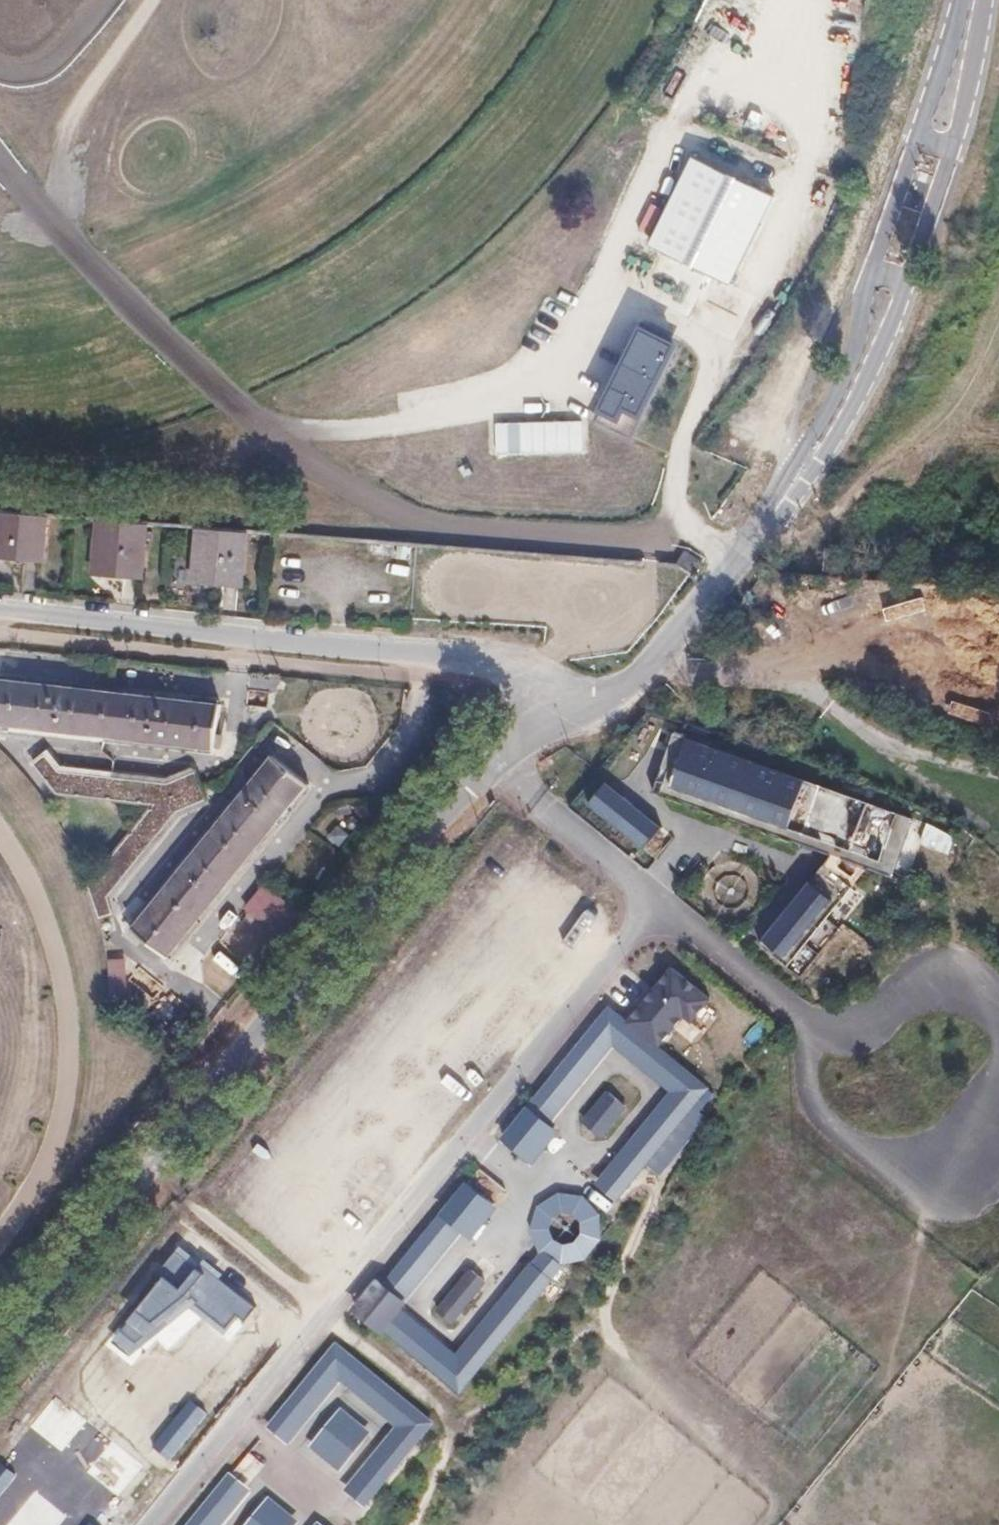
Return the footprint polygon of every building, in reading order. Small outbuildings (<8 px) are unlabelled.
[(680,145),(628,238),(656,254),(632,298),(681,325),(705,281),(729,294),(745,264),(685,231),(703,198),(758,227),(775,197),(680,145)] [(634,333),(594,405),(629,426),(669,353),(634,333)] [(498,423),(498,455),(588,454),(588,421),(498,423)] [(42,557),(45,513),(0,510),(0,554),(42,557)] [(96,517),(92,569),(141,573),(145,521),(96,517)] [(196,525),(193,578),(241,581),(246,528),(196,525)] [(267,569),(268,535),(252,535),(251,568),(267,569)] [(209,745),(213,704),(0,681),(0,723),(209,745)] [(881,858),(897,811),(686,735),(670,784),(881,858)] [(35,751),(21,761),(46,793),(153,804),(84,891),(108,920),(118,909),(108,898),(180,809),(208,797),(192,767),(159,781),(51,770),(35,751)] [(275,754),(137,926),(170,953),(309,781),(275,754)] [(645,848),(664,825),(611,778),(590,802),(645,848)] [(937,822),(928,842),(942,847),(950,828),(937,822)] [(832,895),(810,876),(762,935),(783,953),(832,895)] [(129,990),(125,956),(109,958),(113,992),(129,990)] [(671,962),(626,1017),(663,1046),(684,1014),(694,1021),(714,996),(671,962)] [(531,1102),(555,1121),(615,1046),(673,1090),(597,1179),(622,1199),(713,1085),(663,1046),(626,1017),(611,1005),(531,1102)] [(581,1117),(607,1136),(630,1104),(604,1085),(581,1117)] [(531,1102),(505,1137),(534,1164),(563,1128),(555,1121),(531,1102)] [(502,1205),(467,1178),(442,1211),(465,1230),(474,1237),(502,1205)] [(586,1195),(561,1191),(539,1205),(532,1229),(542,1253),(564,1263),(587,1258),(603,1238),(603,1214),(586,1195)] [(465,1230),(442,1211),(384,1277),(409,1299),(411,1296),(465,1230)] [(197,1260),(178,1244),(113,1341),(130,1357),(190,1299),(222,1326),(236,1310),(243,1317),(252,1306),(221,1280),(225,1275),(202,1255),(197,1260)] [(457,1336),(411,1296),(409,1299),(385,1329),(462,1394),(555,1280),(524,1253),(457,1336)] [(472,1267),(439,1312),(452,1323),(488,1281),(472,1267)] [(385,1329),(409,1299),(384,1277),(378,1273),(354,1306),(383,1332),(385,1329)] [(337,1342),(270,1428),(289,1445),(341,1382),(396,1427),(343,1491),(368,1506),(436,1421),(337,1342)] [(208,1413),(190,1399),(152,1446),(170,1460),(208,1413)] [(343,1408),(310,1448),(340,1472),(373,1433),(343,1408)] [(0,1462),(0,1497),(17,1476),(0,1462)] [(231,1472),(187,1524),(224,1524),(252,1490),(231,1472)] [(248,1524),(298,1524),(300,1523),(271,1497),(248,1524)]
